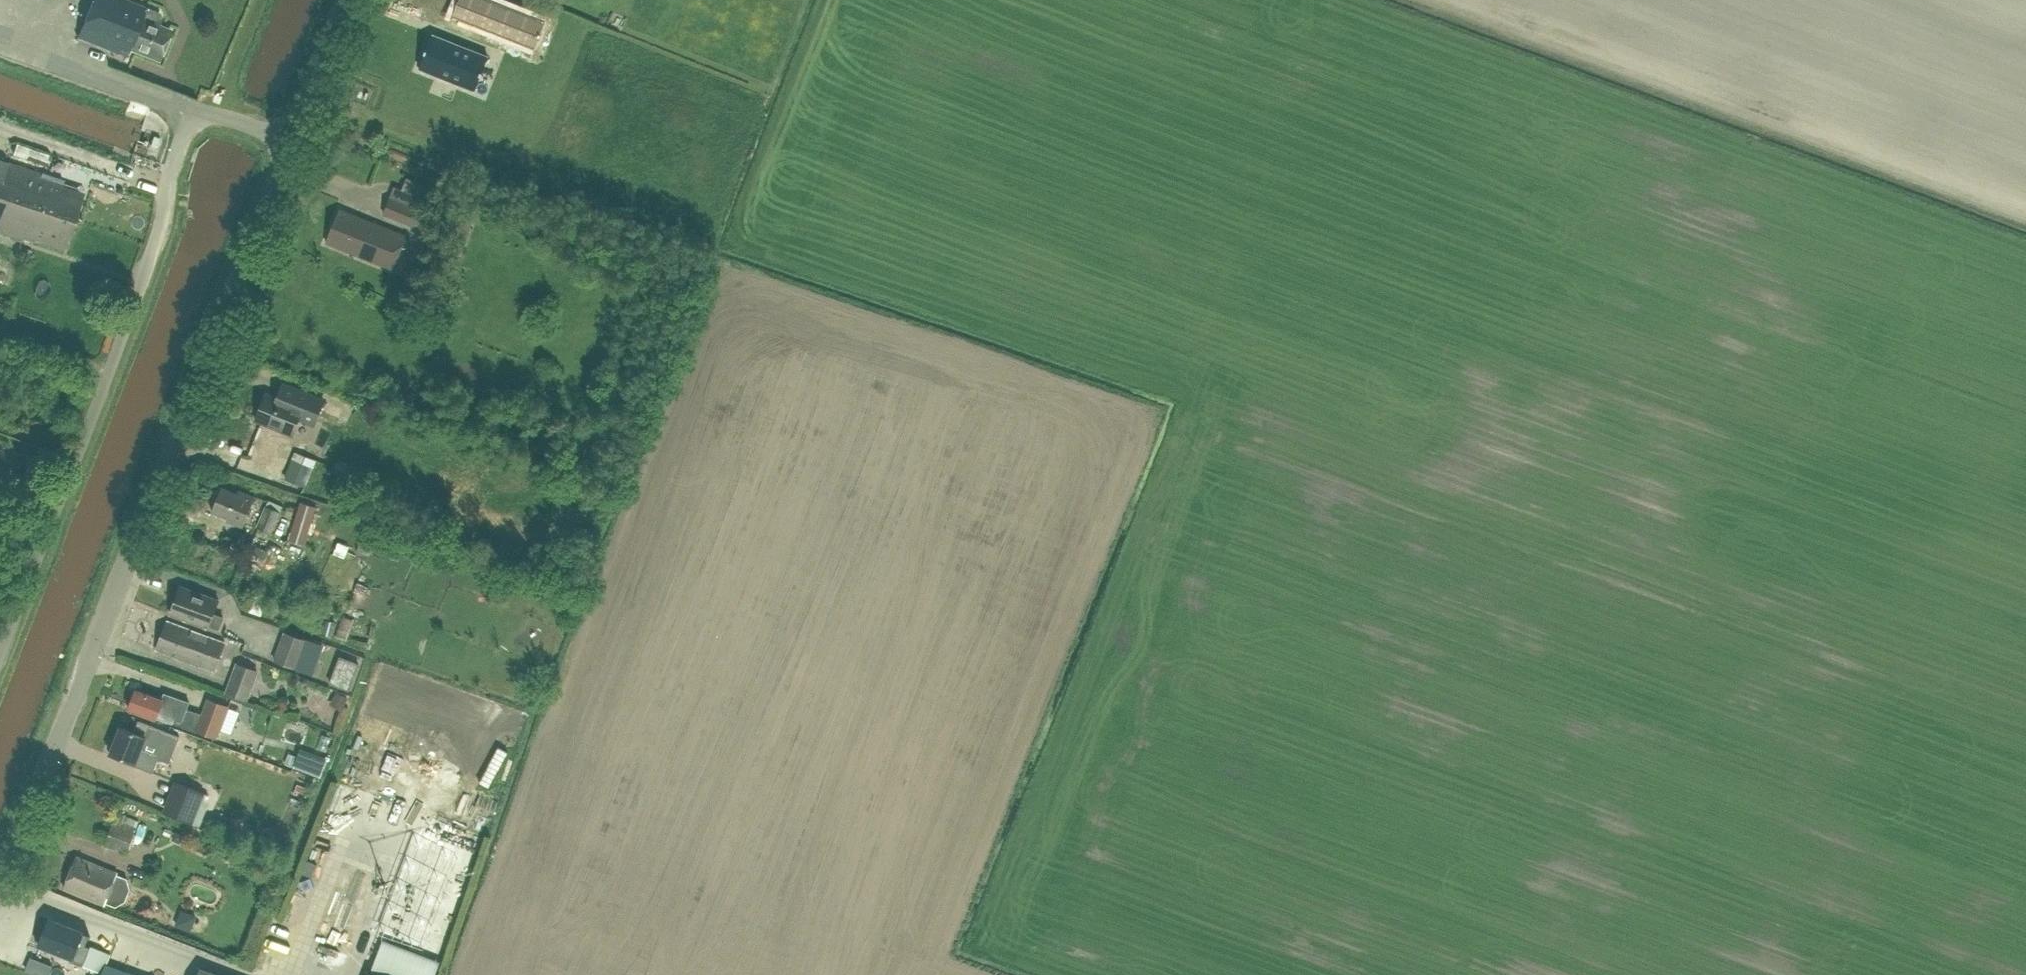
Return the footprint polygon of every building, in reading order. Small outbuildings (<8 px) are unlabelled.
[(125,0),(91,0),(77,36),(126,56),(129,48),(158,60),(170,31),(157,26),(160,18),(158,14),(145,8),(125,0)] [(452,15),(534,48),(544,22),(490,0),(458,0),(452,15)] [(571,9),(574,0),(562,0),(560,6),(571,9)] [(432,34),(419,68),(475,90),(488,56),(432,34)] [(73,221),(80,200),(58,193),(63,181),(0,160),(0,197),(39,210),(38,214),(49,218),(51,214),(73,221)] [(121,187),(122,175),(106,174),(105,186),(121,187)] [(431,188),(406,179),(402,190),(393,186),(382,215),(416,227),(431,188)] [(0,197),(0,233),(22,240),(23,238),(32,241),(33,239),(63,249),(73,221),(51,214),(49,218),(38,214),(39,210),(0,197)] [(359,217),(339,209),(326,243),(393,269),(406,236),(371,222),(369,225),(358,221),(359,217)] [(281,383),(275,397),(266,393),(255,420),(292,435),(301,414),(316,420),(323,400),(299,391),(281,383)] [(0,451),(0,482),(1,483),(11,455),(0,451)] [(237,494),(221,488),(211,512),(226,518),(225,520),(242,527),(255,497),(238,490),(237,494)] [(293,539),(309,544),(322,504),(306,499),(293,539)] [(281,511),(267,505),(257,527),(272,533),(281,511)] [(334,549),(348,553),(352,542),(338,537),(334,549)] [(218,600),(181,586),(170,614),(208,628),(209,625),(218,629),(223,618),(213,614),(218,600)] [(225,642),(167,621),(156,650),(214,671),(225,642)] [(306,640),(284,632),(273,661),(295,669),(306,640)] [(257,672),(236,664),(225,693),(246,701),(257,672)] [(162,700),(135,690),(128,709),(155,719),(158,712),(174,718),(172,723),(216,739),(228,707),(207,699),(201,716),(186,710),(189,703),(164,694),(162,700)] [(168,732),(138,720),(133,732),(121,727),(116,740),(113,739),(110,740),(107,748),(109,750),(111,751),(111,754),(134,763),(133,765),(152,772),(168,732)] [(327,758),(301,748),(293,767),(320,777),(327,758)] [(203,794),(181,785),(169,815),(191,824),(203,794)] [(117,812),(105,845),(128,854),(138,827),(124,822),(126,815),(117,812)] [(117,873),(76,856),(64,888),(104,905),(105,903),(115,908),(124,902),(130,889),(127,878),(117,874),(117,873)] [(365,893),(375,882),(360,867),(349,879),(365,893)] [(73,958),(79,960),(85,944),(89,934),(83,932),(83,931),(49,919),(39,945),(73,958)] [(417,974),(428,974),(438,939),(384,925),(374,964),(417,974)] [(85,944),(79,960),(83,962),(83,963),(103,971),(101,974),(137,974),(107,964),(111,953),(85,944)] [(31,959),(26,972),(34,974),(48,974),(52,967),(31,959)]
